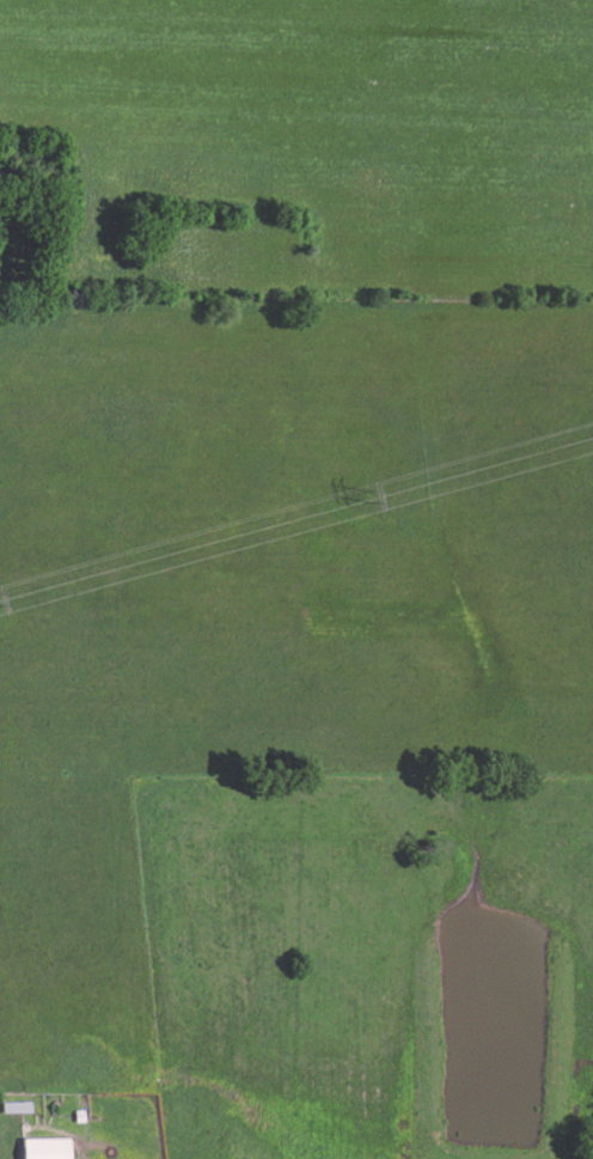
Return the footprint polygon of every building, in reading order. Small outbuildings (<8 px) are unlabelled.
[(17,1134),(17,1158),(64,1158),(63,1133),(17,1134)]
